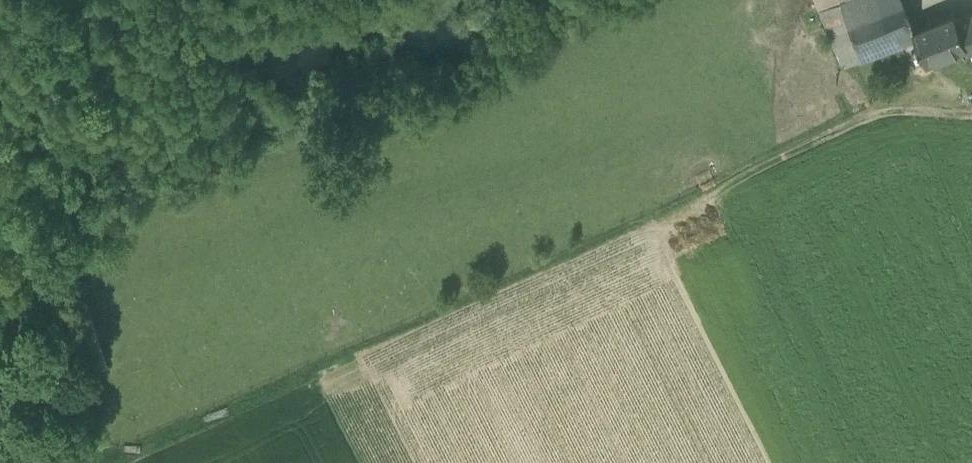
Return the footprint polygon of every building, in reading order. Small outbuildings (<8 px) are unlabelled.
[(820,9),(842,0),(816,0),(820,9)] [(820,9),(843,67),(917,38),(913,29),(914,28),(904,1),(907,0),(842,0),(820,9)] [(927,62),(966,46),(967,46),(956,20),(954,12),(939,18),(937,15),(927,19),(928,22),(914,28),(913,29),(917,38),(927,62)] [(956,20),(967,46),(966,46),(969,54),(971,53),(971,52),(971,14),(956,20)]
